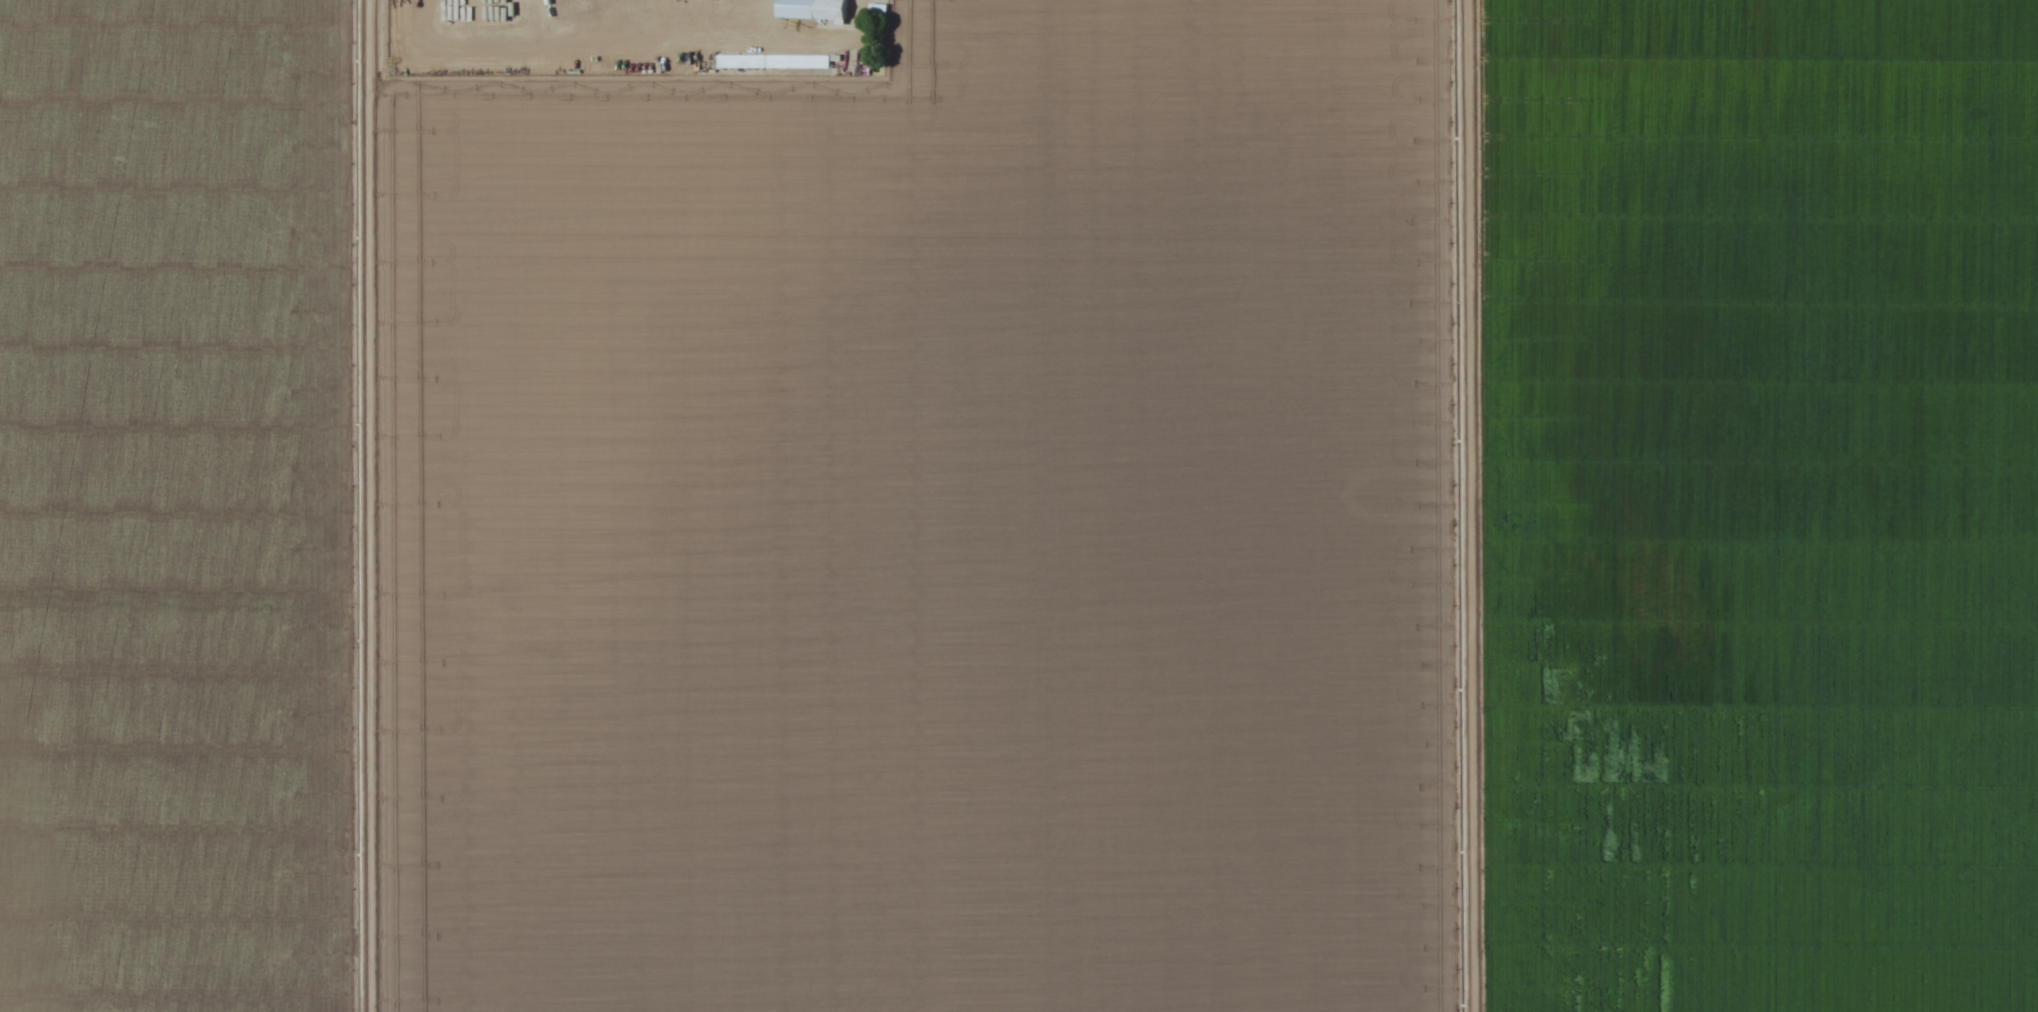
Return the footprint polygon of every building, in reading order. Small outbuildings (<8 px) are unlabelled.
[(779,17),(845,19),(845,0),(779,0),(779,17)]
